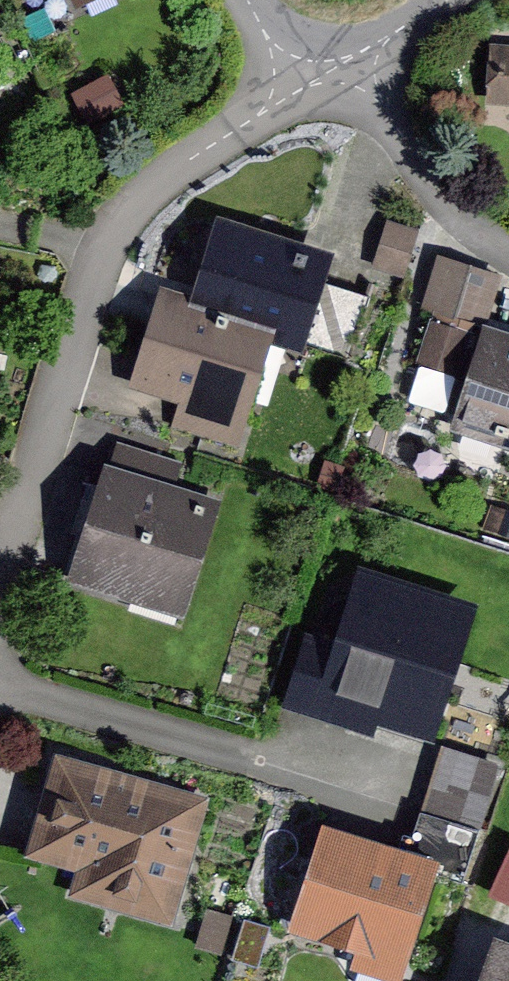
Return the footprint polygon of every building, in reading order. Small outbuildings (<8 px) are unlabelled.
[(390,226),(378,265),(402,273),(414,234),(390,226)] [(319,259),(223,229),(198,309),(261,332),(350,360),(369,298),(312,280),(319,259)] [(244,412),(237,409),(261,332),(198,309),(167,299),(141,381),(186,396),(177,424),(235,442),(244,412)] [(495,434),(508,439),(508,344),(421,316),(397,399),(496,429),(495,434)] [(135,594),(139,584),(177,597),(206,506),(168,494),(177,465),(120,447),(79,576),(135,594)] [(456,617),(367,588),(344,658),(317,649),(299,703),(355,721),(362,701),(423,720),(456,617)] [(501,764),(442,746),(421,814),(480,832),(501,764)] [(164,913),(196,805),(62,766),(38,849),(117,872),(110,897),(164,913)] [(399,952),(425,870),(329,839),(302,922),(399,952)] [(507,963),(492,980),(508,980),(508,964),(507,963)]
